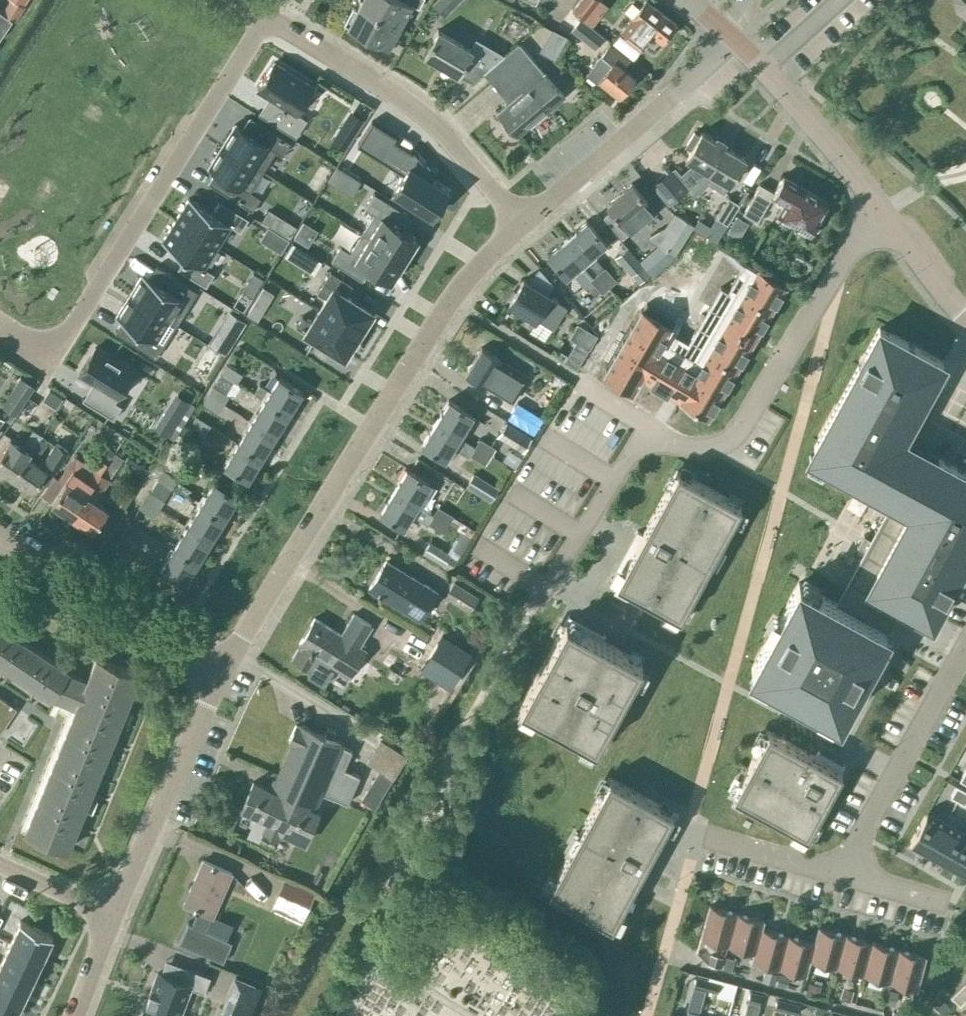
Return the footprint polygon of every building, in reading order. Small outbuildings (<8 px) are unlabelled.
[(13,18),(16,20),(25,6),(23,4),(16,0),(9,0),(2,11),(0,10),(0,37),(13,18)] [(389,47),(412,3),(419,7),(423,0),(361,0),(347,25),(389,47)] [(598,0),(579,0),(573,9),(584,17),(598,0)] [(626,33),(643,46),(653,35),(661,42),(676,23),(651,3),(626,33)] [(602,34),(579,16),(569,28),(592,46),(602,34)] [(567,34),(551,27),(538,50),(554,58),(567,34)] [(472,80),(484,71),(489,67),(488,66),(503,53),(479,39),(474,48),(438,28),(424,53),(459,74),(459,73),(472,80)] [(545,71),(527,51),(518,41),(503,53),(488,66),(489,67),(484,71),(510,101),(498,111),(517,134),(564,94),(545,71)] [(597,81),(599,78),(619,94),(634,75),(623,66),(629,58),(610,43),(586,73),(597,81)] [(274,59),(255,89),(268,98),(259,112),(295,135),(306,118),(297,113),(315,85),(274,59)] [(354,112),(335,142),(345,148),(364,118),(354,112)] [(299,140),(259,116),(252,128),(244,123),(231,145),(272,169),(285,148),(292,152),(299,140)] [(372,120),(357,144),(404,174),(393,190),(391,194),(413,208),(416,204),(432,215),(448,190),(431,179),(434,173),(414,149),(412,151),(394,140),(397,135),(372,120)] [(686,156),(671,169),(653,184),(668,202),(686,187),(708,170),(723,144),(701,131),(686,156)] [(723,144),(708,170),(686,187),(692,195),(717,175),(730,183),(745,157),(723,144)] [(272,169),(231,145),(218,166),(226,171),(218,183),(259,207),(266,195),(259,191),(272,169)] [(336,165),(328,179),(351,193),(360,180),(336,165)] [(828,201),(783,175),(774,191),(760,183),(743,212),(757,220),(771,196),(783,203),(777,214),(809,232),(810,231),(815,229),(818,223),(817,219),(828,201)] [(611,209),(603,215),(623,238),(630,232),(653,212),(645,201),(647,200),(632,182),(607,204),(611,209)] [(374,213),(362,232),(405,259),(417,238),(403,229),(411,215),(374,192),(365,207),(374,213)] [(739,202),(728,195),(715,217),(727,223),(739,202)] [(189,197),(175,219),(218,245),(231,224),(241,230),(249,217),(220,199),(212,212),(189,197)] [(696,225),(674,211),(665,224),(650,233),(647,237),(657,244),(656,246),(675,258),(696,225)] [(175,219),(162,240),(185,255),(177,268),(206,286),(214,273),(204,267),(218,245),(175,219)] [(587,220),(567,237),(586,258),(605,241),(587,220)] [(341,245),(332,260),(340,265),(362,279),(370,266),(392,279),(405,259),(362,232),(350,251),(341,245)] [(566,275),(586,258),(567,237),(547,254),(566,275)] [(299,264),(306,252),(292,243),(284,255),(299,264)] [(643,265),(626,246),(615,256),(632,275),(643,265)] [(708,417),(786,284),(745,260),(728,290),(721,285),(688,340),(669,329),(671,326),(642,308),(603,373),(633,390),(641,376),(680,399),(679,400),(708,417)] [(605,265),(597,272),(609,286),(617,280),(605,265)] [(205,295),(165,270),(158,282),(151,277),(138,299),(178,324),(191,303),(198,307),(205,295)] [(609,286),(597,272),(589,279),(601,293),(609,286)] [(523,279),(509,301),(536,317),(553,327),(566,305),(564,304),(555,298),(550,295),(523,279)] [(323,281),(317,291),(327,297),(320,309),(358,333),(372,311),(323,281)] [(178,324),(138,299),(124,321),(132,325),(125,337),(165,362),(185,329),(178,324)] [(247,314),(257,320),(265,306),(255,300),(247,314)] [(302,315),(296,325),(344,355),(358,333),(320,309),(312,321),(302,315)] [(229,311),(223,321),(233,327),(239,331),(245,321),(239,318),(229,311)] [(595,335),(578,325),(572,336),(579,340),(567,360),(577,366),(595,335)] [(943,361),(879,327),(814,447),(830,455),(825,464),(896,503),(876,540),(864,534),(857,545),(869,552),(841,605),(799,581),(751,668),(838,715),(885,629),(884,628),(898,603),(932,621),(965,558),(965,473),(927,451),(931,444),(917,436),(912,444),(901,438),(943,361)] [(96,346),(79,372),(97,384),(87,401),(114,418),(122,404),(115,400),(134,370),(96,346)] [(486,384),(513,400),(528,375),(481,346),(466,372),(486,384)] [(242,372),(227,363),(221,373),(237,382),(242,372)] [(6,408),(15,414),(34,385),(21,376),(2,404),(0,402),(0,416),(6,408)] [(264,398),(289,413),(302,391),(278,376),(269,390),(259,383),(254,393),(264,399),(264,398)] [(208,394),(224,403),(229,394),(214,385),(208,394)] [(224,403),(208,394),(203,403),(218,412),(224,403)] [(40,403),(28,396),(16,416),(27,424),(40,403)] [(251,420),(275,435),(289,413),(264,398),(264,399),(251,420)] [(435,421),(459,436),(473,414),(449,399),(435,421)] [(544,419),(517,402),(507,417),(534,434),(544,419)] [(170,410),(159,427),(169,433),(180,416),(170,410)] [(237,442),(262,457),(275,435),(251,420),(237,442)] [(532,437),(506,420),(496,436),(522,452),(532,437)] [(486,464),(491,455),(475,446),(459,436),(435,421),(421,443),(445,458),(452,447),(468,457),(470,454),(486,464)] [(13,477),(28,455),(42,434),(34,429),(23,444),(11,436),(0,453),(0,468),(13,477)] [(200,438),(186,429),(181,438),(195,446),(200,438)] [(475,446),(491,455),(496,447),(480,437),(475,446)] [(70,450),(56,440),(44,458),(58,468),(70,450)] [(262,457),(237,442),(224,464),(248,479),(262,457)] [(101,472),(72,516),(93,530),(100,519),(106,522),(113,511),(96,500),(124,457),(114,451),(107,461),(101,471),(101,472)] [(51,502),(72,516),(101,472),(101,471),(107,461),(99,456),(93,465),(75,453),(69,462),(75,466),(51,502)] [(48,468),(28,455),(13,477),(33,490),(48,468)] [(393,489),(417,504),(431,482),(407,467),(393,489)] [(177,477),(162,468),(156,478),(172,487),(177,477)] [(741,504),(677,469),(616,581),(680,616),(741,504)] [(499,487),(474,472),(466,485),(490,500),(499,487)] [(200,503),(224,518),(238,496),(214,481),(200,503)] [(135,491),(123,484),(114,500),(126,507),(135,491)] [(144,498),(159,508),(164,499),(149,489),(144,498)] [(417,504),(393,489),(379,511),(404,526),(417,504)] [(159,508),(144,498),(138,507),(154,516),(159,508)] [(187,525),(211,539),(224,518),(200,503),(187,525)] [(454,515),(438,505),(433,513),(449,523),(454,515)] [(449,523),(433,513),(427,522),(444,532),(449,523)] [(173,547),(197,561),(211,539),(187,525),(173,547)] [(138,543),(122,533),(116,543),(132,552),(138,543)] [(452,554),(430,541),(422,553),(444,566),(452,554)] [(197,561),(173,547),(160,569),(184,583),(197,561)] [(386,559),(369,587),(420,618),(437,590),(386,559)] [(478,596),(454,580),(444,595),(469,611),(478,596)] [(300,644),(292,657),(311,669),(307,675),(324,685),(336,665),(348,672),(344,679),(356,687),(370,663),(360,657),(365,648),(358,644),(371,623),(354,612),(341,633),(315,617),(299,643),(300,644)] [(642,661),(565,620),(519,704),(596,746),(642,661)] [(96,656),(87,679),(68,672),(69,671),(0,624),(0,662),(52,697),(53,695),(77,705),(25,830),(68,848),(139,674),(96,656)] [(449,686),(470,651),(442,634),(421,669),(449,686)] [(409,665),(389,652),(383,663),(402,675),(409,665)] [(329,736),(301,723),(272,789),(253,781),(241,807),(279,824),(277,829),(304,841),(318,810),(313,808),(321,790),(347,802),(360,774),(344,767),(352,749),(341,744),(342,742),(329,736)] [(842,770),(768,729),(733,793),(807,833),(842,770)] [(407,755),(380,738),(365,761),(378,769),(360,798),(374,807),(407,755)] [(673,811),(609,776),(548,888),(612,923),(673,811)] [(957,785),(951,795),(958,799),(964,789),(957,785)] [(928,810),(909,843),(928,853),(946,820),(928,810)] [(946,820),(928,853),(946,863),(964,830),(946,820)] [(946,863),(964,873),(965,869),(965,831),(964,830),(946,863)] [(231,871),(203,859),(184,903),(196,908),(189,922),(186,920),(176,941),(220,961),(230,940),(204,929),(210,915),(212,915),(231,871)] [(315,892),(283,878),(270,908),(302,922),(315,892)] [(728,945),(737,912),(710,905),(701,937),(728,945)] [(754,952),(762,927),(764,920),(737,912),(728,945),(754,952)] [(43,956),(53,935),(20,920),(10,941),(43,956)] [(814,942),(810,960),(836,967),(845,934),(818,926),(814,942)] [(779,968),(788,935),(762,927),(754,952),(751,960),(779,968)] [(845,934),(836,967),(863,974),(872,941),(845,934)] [(788,935),(779,968),(806,975),(810,960),(814,942),(788,935)] [(33,977),(43,956),(10,941),(1,962),(33,977)] [(872,941),(863,974),(890,981),(899,948),(872,941)] [(899,948),(890,981),(917,989),(926,956),(899,948)] [(33,977),(1,962),(0,963),(0,987),(23,998),(33,977)] [(186,967),(180,982),(157,973),(140,1015),(180,1015),(191,987),(204,992),(210,976),(186,967)] [(235,975),(220,1015),(250,1015),(262,985),(235,975)] [(694,984),(706,988),(708,978),(697,975),(694,984)] [(720,982),(708,978),(706,988),(717,991),(720,982)] [(965,980),(951,995),(960,1003),(965,998),(965,980)] [(23,998),(0,987),(0,1013),(7,1015),(14,1015),(23,998)] [(762,993),(751,990),(748,999),(760,1002),(762,993)] [(775,1007),(787,1010),(789,1000),(778,997),(775,1007)] [(801,1003),(789,1000),(787,1010),(798,1013),(801,1003)]
